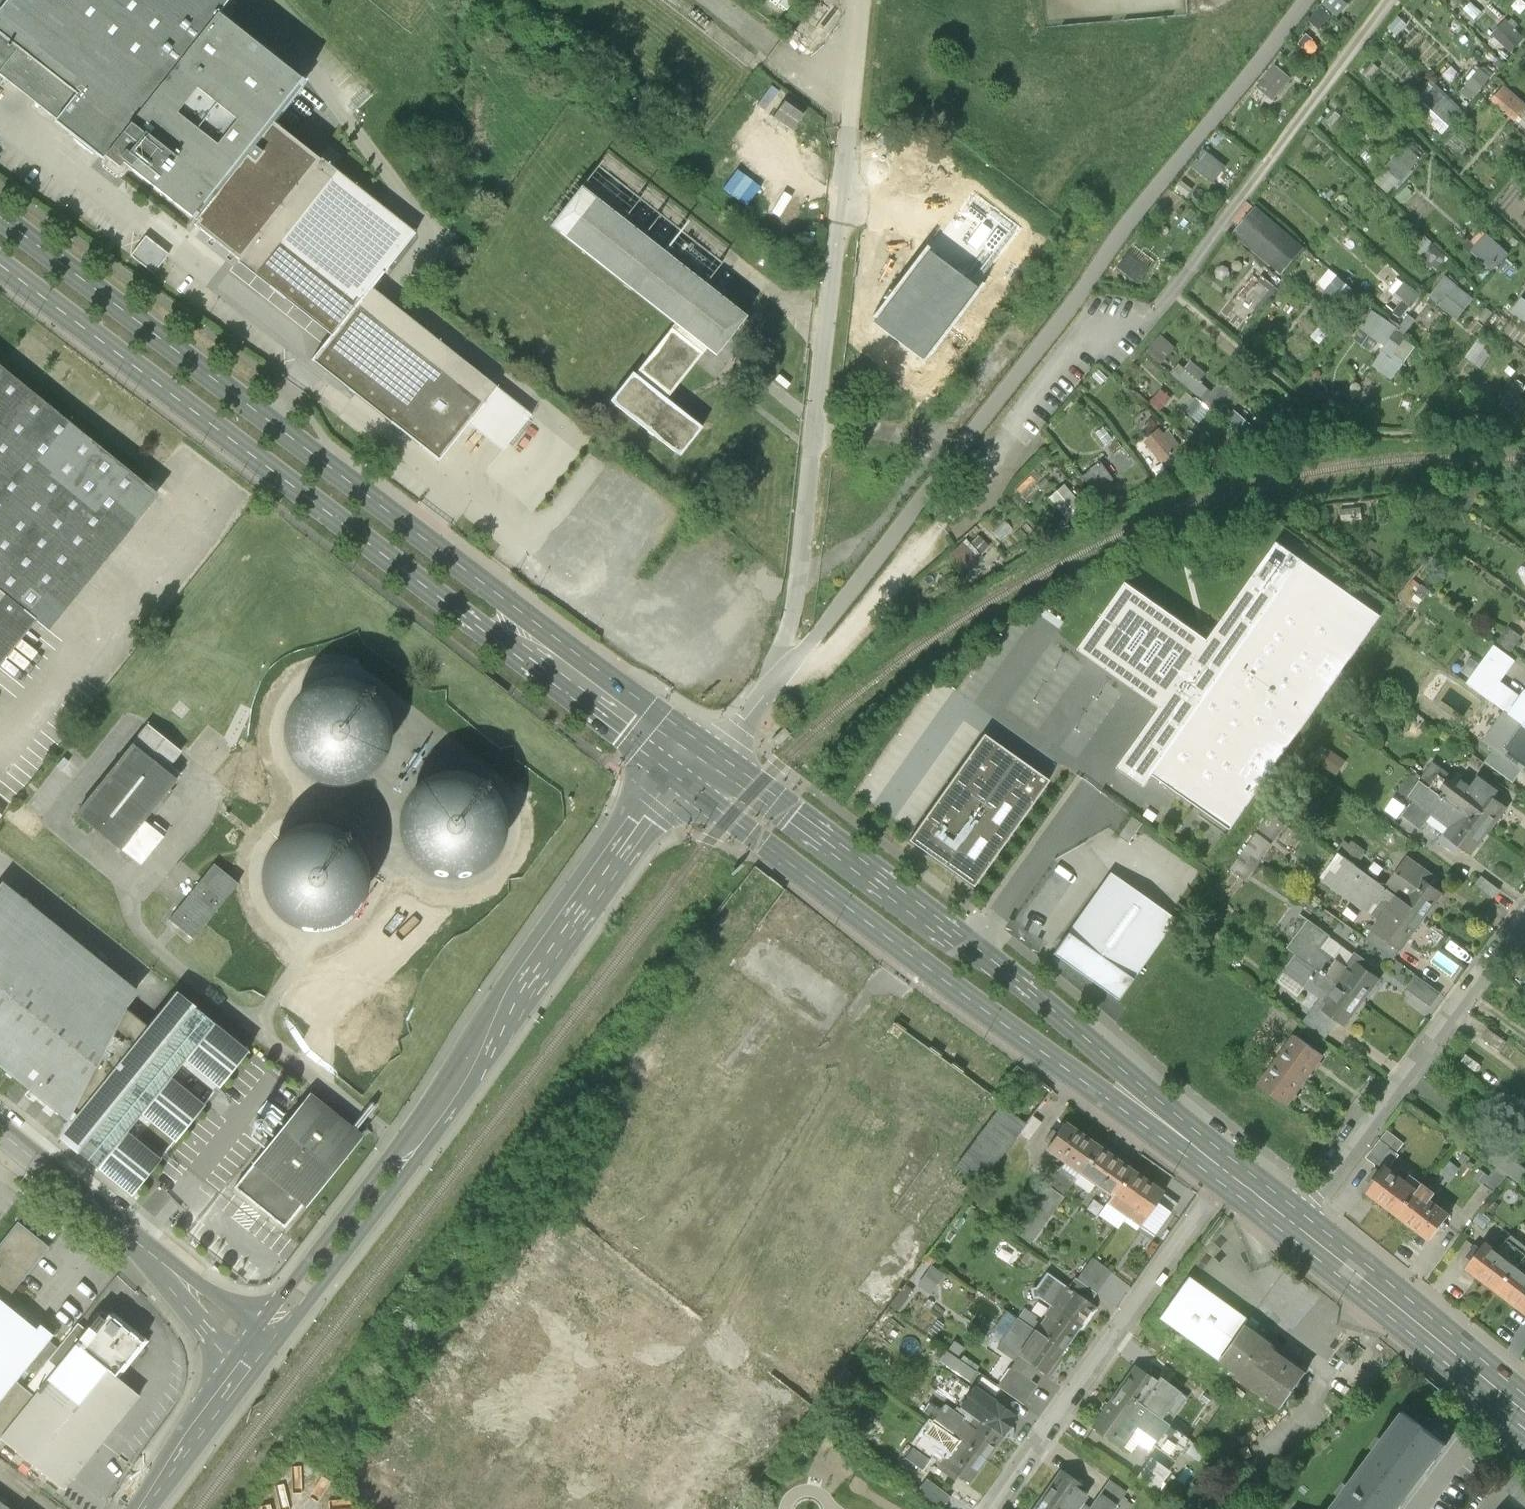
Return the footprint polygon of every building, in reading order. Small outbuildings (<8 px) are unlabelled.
[(59,123),(109,162),(223,15),(234,0),(13,0),(0,17),(0,32),(21,48),(82,95),(59,123)] [(13,0),(0,0),(0,17),(13,0)] [(778,5),(786,11),(795,0),(781,0),(778,5)] [(223,15),(109,162),(192,224),(272,123),(305,82),(223,15)] [(1516,49),(1524,37),(1524,32),(1508,20),(1497,35),(1516,49)] [(21,48),(0,32),(0,75),(21,48)] [(21,48),(0,75),(0,78),(59,123),(82,95),(21,48)] [(1474,62),(1467,83),(1490,90),(1497,69),(1474,62)] [(1278,100),(1298,79),(1282,63),(1261,85),(1278,100)] [(1507,86),(1499,100),(1524,115),(1524,96),(1507,86)] [(1445,106),(1450,116),(1463,110),(1457,99),(1445,106)] [(272,123),(192,224),(331,336),(311,360),(438,461),(468,424),(502,452),(531,415),(371,289),(415,234),(272,123)] [(1409,182),(1425,156),(1405,144),(1380,182),(1396,192),(1404,179),(1409,182)] [(1221,181),(1233,162),(1209,147),(1197,167),(1221,181)] [(706,427),(671,400),(711,349),(719,355),(749,316),(696,274),(614,210),(584,187),(575,198),(558,219),(551,228),(675,324),(614,401),(684,455),(706,427)] [(973,193),(872,323),(896,342),(920,360),(921,361),(921,360),(1022,231),(973,193)] [(1308,248),(1258,207),(1235,234),(1285,275),(1308,248)] [(1498,270),(1514,251),(1490,232),(1474,251),(1498,270)] [(147,234),(134,254),(159,271),(172,250),(147,234)] [(1124,269),(1145,281),(1155,262),(1135,250),(1124,269)] [(1324,286),(1344,295),(1352,278),(1332,270),(1324,286)] [(1241,295),(1263,310),(1278,289),(1257,274),(1241,295)] [(1433,297),(1464,317),(1479,294),(1448,274),(1433,297)] [(1389,301),(1404,317),(1427,297),(1412,280),(1389,301)] [(1515,311),(1524,318),(1524,296),(1515,311)] [(1360,337),(1387,351),(1403,323),(1375,308),(1360,337)] [(1221,379),(1168,330),(1150,350),(1192,390),(1186,395),(1235,441),(1255,420),(1239,405),(1252,391),(1229,370),(1221,379)] [(1378,364),(1399,379),(1423,345),(1412,338),(1406,346),(1396,338),(1378,364)] [(0,365),(0,666),(38,619),(50,629),(160,495),(0,365)] [(1517,382),(1504,401),(1524,416),(1524,388),(1517,382)] [(1053,497),(1072,516),(1085,503),(1066,484),(1053,497)] [(1361,509),(1341,510),(1342,522),(1362,520),(1361,509)] [(1209,639),(1128,582),(1079,650),(1160,708),(1118,767),(1145,786),(1153,775),(1230,829),(1381,616),(1278,543),(1209,639)] [(1508,630),(1496,646),(1509,656),(1521,640),(1508,630)] [(1514,659),(1509,656),(1496,646),(1481,665),(1499,679),(1514,659)] [(401,774),(404,675),(305,671),(302,747),(317,748),(316,771),(401,774)] [(1516,733),(1523,723),(1524,721),(1524,698),(1516,692),(1513,695),(1499,684),(1486,701),(1493,707),(1489,713),(1516,733)] [(149,721),(134,740),(177,773),(180,768),(172,761),(183,748),(149,721)] [(1523,723),(1516,733),(1513,736),(1507,732),(1500,741),(1514,751),(1511,756),(1519,762),(1523,757),(1524,759),(1524,724),(1523,723)] [(1047,782),(983,736),(908,839),(972,885),(1047,782)] [(141,818),(177,773),(134,740),(76,813),(139,863),(162,835),(141,818)] [(1434,764),(1421,781),(1489,832),(1508,809),(1493,797),(1499,789),(1479,773),(1470,784),(1462,778),(1458,783),(1434,764)] [(1473,854),(1489,832),(1421,781),(1410,796),(1415,801),(1403,817),(1420,831),(1433,813),(1451,826),(1438,843),(1455,855),(1462,846),(1473,854)] [(10,815),(0,807),(0,826),(10,815)] [(1257,828),(1272,839),(1284,823),(1269,812),(1257,828)] [(433,828),(439,864),(467,860),(466,854),(496,849),(492,828),(481,830),(479,816),(472,817),(473,822),(459,825),(457,814),(436,817),(437,828),(433,828)] [(1229,868),(1245,879),(1271,842),(1254,831),(1229,868)] [(1344,841),(1337,851),(1353,863),(1364,849),(1353,841),(1350,845),(1344,841)] [(1320,874),(1380,917),(1397,894),(1384,885),(1353,863),(1337,851),(1320,874)] [(1406,855),(1384,885),(1397,894),(1424,914),(1440,891),(1428,883),(1434,875),(1406,855)] [(236,880),(213,861),(167,917),(176,925),(191,937),(236,880)] [(1176,920),(1111,874),(1053,954),(1118,1000),(1176,920)] [(1473,886),(1491,900),(1498,890),(1480,877),(1473,886)] [(68,1121),(143,1028),(120,1009),(135,990),(0,881),(0,1066),(68,1121)] [(1424,914),(1397,894),(1380,917),(1373,927),(1400,946),(1424,914)] [(1294,952),(1339,985),(1355,962),(1349,958),(1344,965),(1320,948),(1330,934),(1306,918),(1286,946),(1294,952)] [(1392,957),(1400,946),(1373,927),(1365,938),(1392,957)] [(1354,951),(1349,958),(1355,962),(1366,970),(1371,963),(1354,951)] [(1325,1038),(1338,1019),(1322,1008),(1339,985),(1294,952),(1274,981),(1295,996),(1304,985),(1320,996),(1302,1021),(1325,1038)] [(1366,970),(1355,962),(1339,985),(1362,1001),(1378,979),(1366,970)] [(1414,975),(1404,988),(1429,1006),(1439,993),(1414,975)] [(1362,1001),(1339,985),(1322,1008),(1338,1019),(1345,1024),(1362,1001)] [(68,1121),(59,1132),(132,1191),(159,1158),(124,1130),(139,1112),(174,1140),(203,1104),(167,1075),(182,1056),(218,1085),(247,1050),(173,991),(143,1028),(68,1121)] [(1480,1039),(1498,1052),(1505,1043),(1487,1030),(1480,1039)] [(1294,1036),(1277,1060),(1305,1081),(1323,1057),(1294,1036)] [(1287,1105),(1305,1081),(1277,1060),(1259,1085),(1287,1105)] [(952,1164),(958,1169),(977,1183),(1017,1133),(1031,1115),(1042,1100),(1029,1090),(1015,1107),(1004,1098),(952,1164)] [(306,1092),(232,1185),(280,1223),(296,1203),(301,1207),(359,1134),(306,1092)] [(1040,1122),(1031,1115),(1017,1133),(1026,1140),(1040,1122)] [(1045,1145),(1082,1171),(1100,1146),(1063,1119),(1045,1145)] [(1388,1130),(1367,1156),(1384,1170),(1387,1167),(1397,1154),(1396,1153),(1404,1143),(1388,1130)] [(1082,1171),(1112,1193),(1130,1167),(1100,1146),(1082,1171)] [(1496,1167),(1507,1175),(1519,1184),(1524,1177),(1524,1170),(1496,1148),(1487,1160),(1496,1167)] [(1162,1190),(1130,1167),(1112,1193),(1106,1201),(1138,1224),(1154,1202),(1162,1190)] [(1367,1192),(1398,1217),(1418,1192),(1387,1167),(1384,1170),(1367,1192)] [(1493,1193),(1507,1175),(1496,1167),(1482,1185),(1493,1193)] [(969,1193),(977,1183),(958,1169),(951,1178),(969,1193)] [(1044,1183),(1010,1230),(1028,1242),(1061,1195),(1044,1183)] [(1449,1217),(1418,1192),(1398,1217),(1429,1241),(1449,1217)] [(1170,1213),(1154,1202),(1138,1224),(1154,1235),(1170,1213)] [(0,1244),(0,1299),(4,1302),(48,1247),(18,1222),(0,1244)] [(1467,1267),(1499,1291),(1517,1266),(1486,1242),(1467,1267)] [(1076,1279),(1096,1293),(1111,1272),(1091,1258),(1076,1279)] [(935,1263),(922,1283),(935,1292),(948,1272),(935,1263)] [(1517,1266),(1499,1291),(1524,1311),(1524,1272),(1517,1266)] [(1045,1316),(1035,1330),(1064,1350),(1094,1307),(1089,1303),(1066,1287),(1046,1273),(1036,1288),(1030,1288),(1031,1298),(1037,1297),(1049,1306),(1043,1314),(1045,1316)] [(1089,1303),(1096,1293),(1076,1279),(1073,1277),(1066,1287),(1089,1303)] [(1245,1321),(1187,1279),(1158,1319),(1216,1361),(1240,1328),(1245,1321)] [(16,1381),(30,1365),(49,1339),(54,1334),(40,1324),(36,1328),(4,1302),(0,1299),(0,1401),(16,1381)] [(35,1396),(0,1438),(2,1439),(63,1489),(140,1395),(119,1378),(149,1341),(109,1309),(95,1326),(88,1320),(82,1327),(76,1322),(58,1347),(38,1371),(29,1383),(39,1390),(35,1396)] [(1013,1360),(1009,1367),(1027,1380),(1036,1368),(1046,1375),(1064,1350),(1035,1330),(1017,1317),(995,1347),(1013,1360)] [(1305,1375),(1240,1328),(1216,1361),(1281,1409),(1305,1375)] [(58,1347),(49,1339),(30,1365),(38,1371),(58,1347)] [(950,1351),(945,1361),(976,1377),(981,1367),(950,1351)] [(1133,1364),(1116,1387),(1143,1407),(1154,1392),(1149,1388),(1155,1380),(1133,1364)] [(1035,1386),(1027,1380),(1009,1367),(996,1385),(1000,1388),(1022,1404),(1035,1386)] [(16,1381),(0,1401),(0,1441),(2,1439),(0,1438),(35,1396),(16,1381)] [(1139,1435),(1150,1443),(1158,1433),(1165,1423),(1152,1414),(1143,1407),(1116,1387),(1088,1425),(1119,1448),(1122,1445),(1129,1450),(1139,1435)] [(1152,1414),(1165,1423),(1187,1439),(1194,1429),(1170,1412),(1183,1395),(1172,1387),(1152,1414)] [(919,1412),(949,1433),(985,1459),(1001,1436),(972,1415),(968,1421),(941,1403),(944,1398),(929,1388),(923,1397),(927,1400),(919,1412)] [(1014,1415),(1022,1404),(1000,1388),(992,1399),(1014,1415)] [(1403,1412),(1369,1458),(1411,1489),(1446,1443),(1403,1412)] [(1165,1423),(1158,1433),(1180,1449),(1197,1461),(1204,1451),(1187,1439),(1165,1423)] [(967,1483),(985,1459),(949,1433),(939,1448),(945,1453),(935,1467),(952,1479),(954,1475),(967,1483)] [(1173,1460),(1180,1449),(1158,1433),(1150,1443),(1173,1460)] [(927,1460),(911,1448),(904,1457),(920,1470),(927,1460)] [(1148,1456),(1134,1476),(1153,1490),(1168,1470),(1148,1456)] [(1411,1489),(1369,1458),(1334,1504),(1341,1508),(1396,1508),(1411,1489)] [(1504,1487),(1524,1504),(1524,1476),(1518,1471),(1504,1487)] [(1038,1496),(1057,1508),(1071,1508),(1077,1500),(1082,1493),(1054,1473),(1038,1496)] [(1071,1508),(1127,1508),(1130,1505),(1119,1498),(1124,1492),(1107,1479),(1087,1507),(1077,1500),(1071,1508)] [(1246,1484),(1231,1483),(1230,1491),(1246,1493),(1246,1484)] [(1038,1496),(1029,1508),(1057,1508),(1038,1496)]
